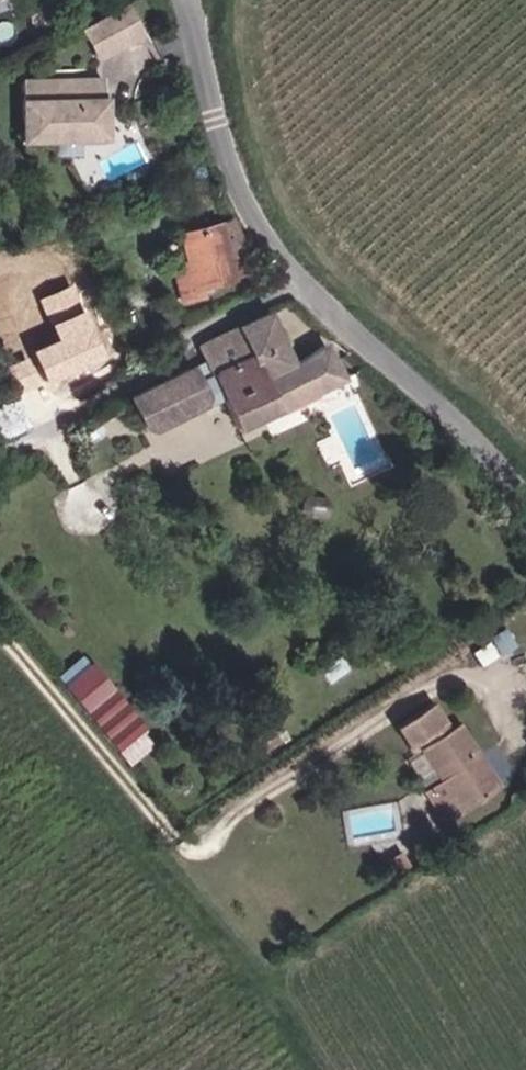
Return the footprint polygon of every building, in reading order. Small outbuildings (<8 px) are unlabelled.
[(141,40),(125,10),(111,18),(126,48),(141,40)] [(126,48),(111,18),(84,32),(100,62),(126,48)] [(104,142),(103,84),(22,85),(23,143),(104,142)] [(249,279),(247,268),(239,243),(229,225),(216,231),(184,240),(190,267),(169,272),(177,305),(200,300),(199,293),(249,279)] [(52,385),(110,362),(89,310),(54,324),(61,342),(38,351),(52,385)] [(291,370),(266,318),(197,349),(203,360),(234,427),(342,380),(322,350),(291,370)] [(186,370),(128,403),(146,435),(204,401),(186,370)] [(0,406),(0,438),(31,425),(20,398),(0,406)] [(117,422),(112,412),(75,434),(80,443),(117,422)] [(150,731),(92,662),(63,686),(121,755),(150,731)] [(450,724),(429,697),(397,717),(411,740),(421,733),(425,740),(419,744),(462,815),(499,792),(455,721),(450,724)]
